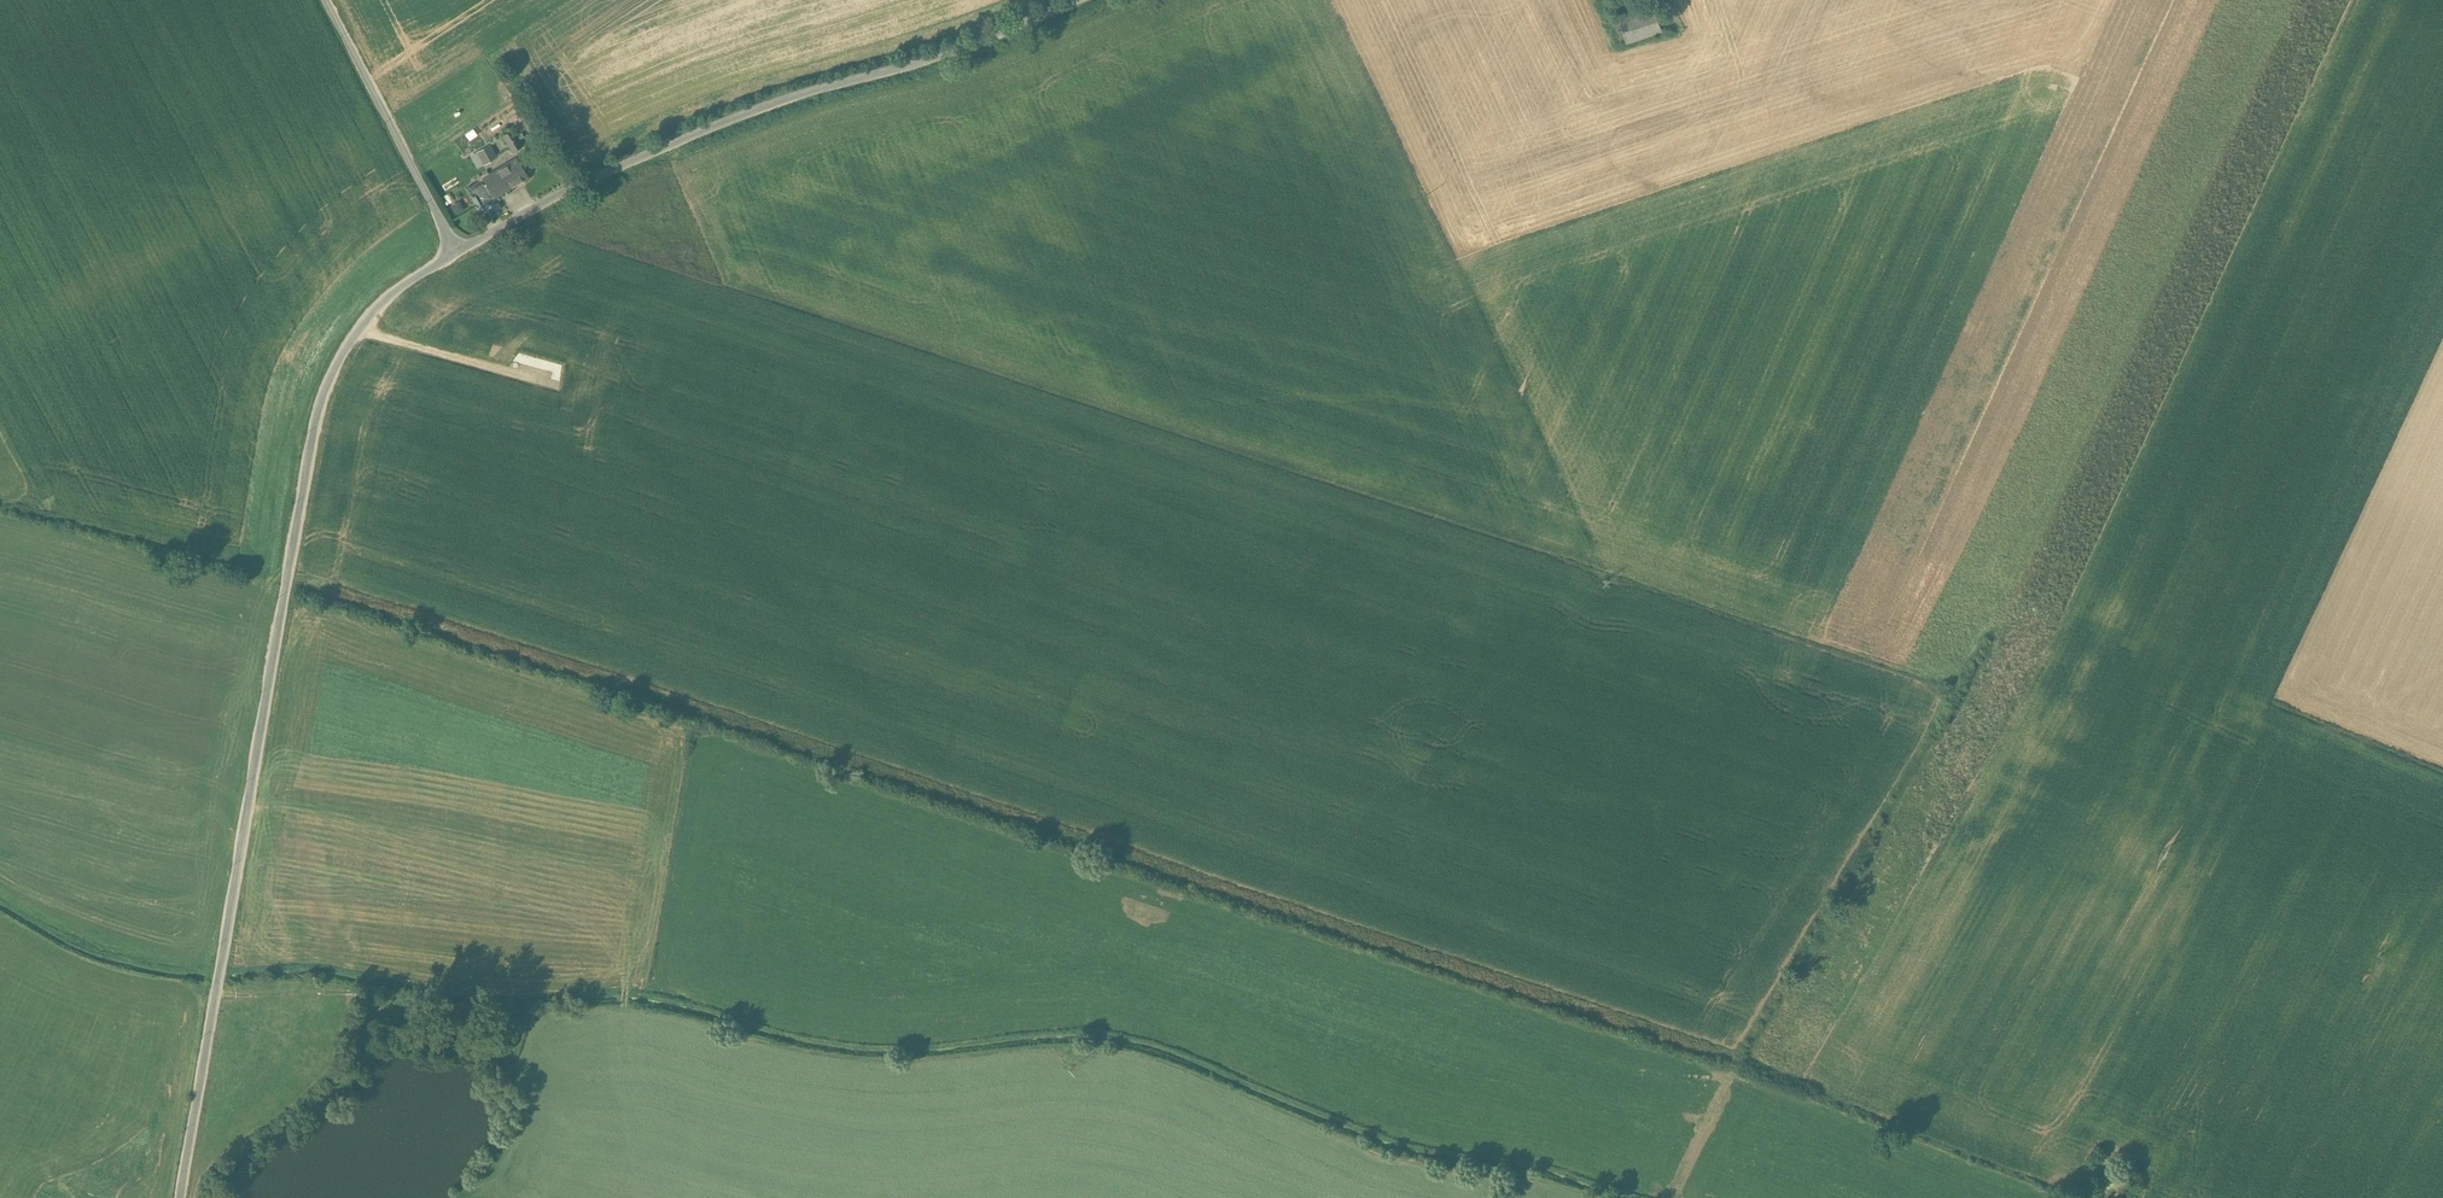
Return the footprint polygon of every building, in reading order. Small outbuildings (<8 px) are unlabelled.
[(1654,8),(1617,20),(1625,42),(1661,31),(1654,8)] [(521,146),(511,129),(503,135),(513,151),(521,146)] [(489,146),(478,152),(484,162),(495,157),(489,146)] [(476,167),(484,162),(478,152),(470,156),(476,167)] [(528,175),(517,158),(497,170),(508,187),(528,175)] [(497,170),(484,178),(487,184),(492,191),(495,195),(508,187),(497,170)] [(475,207),(490,198),(487,194),(492,191),(487,184),(483,186),(481,184),(471,190),(469,187),(466,189),(464,190),(475,207)]
